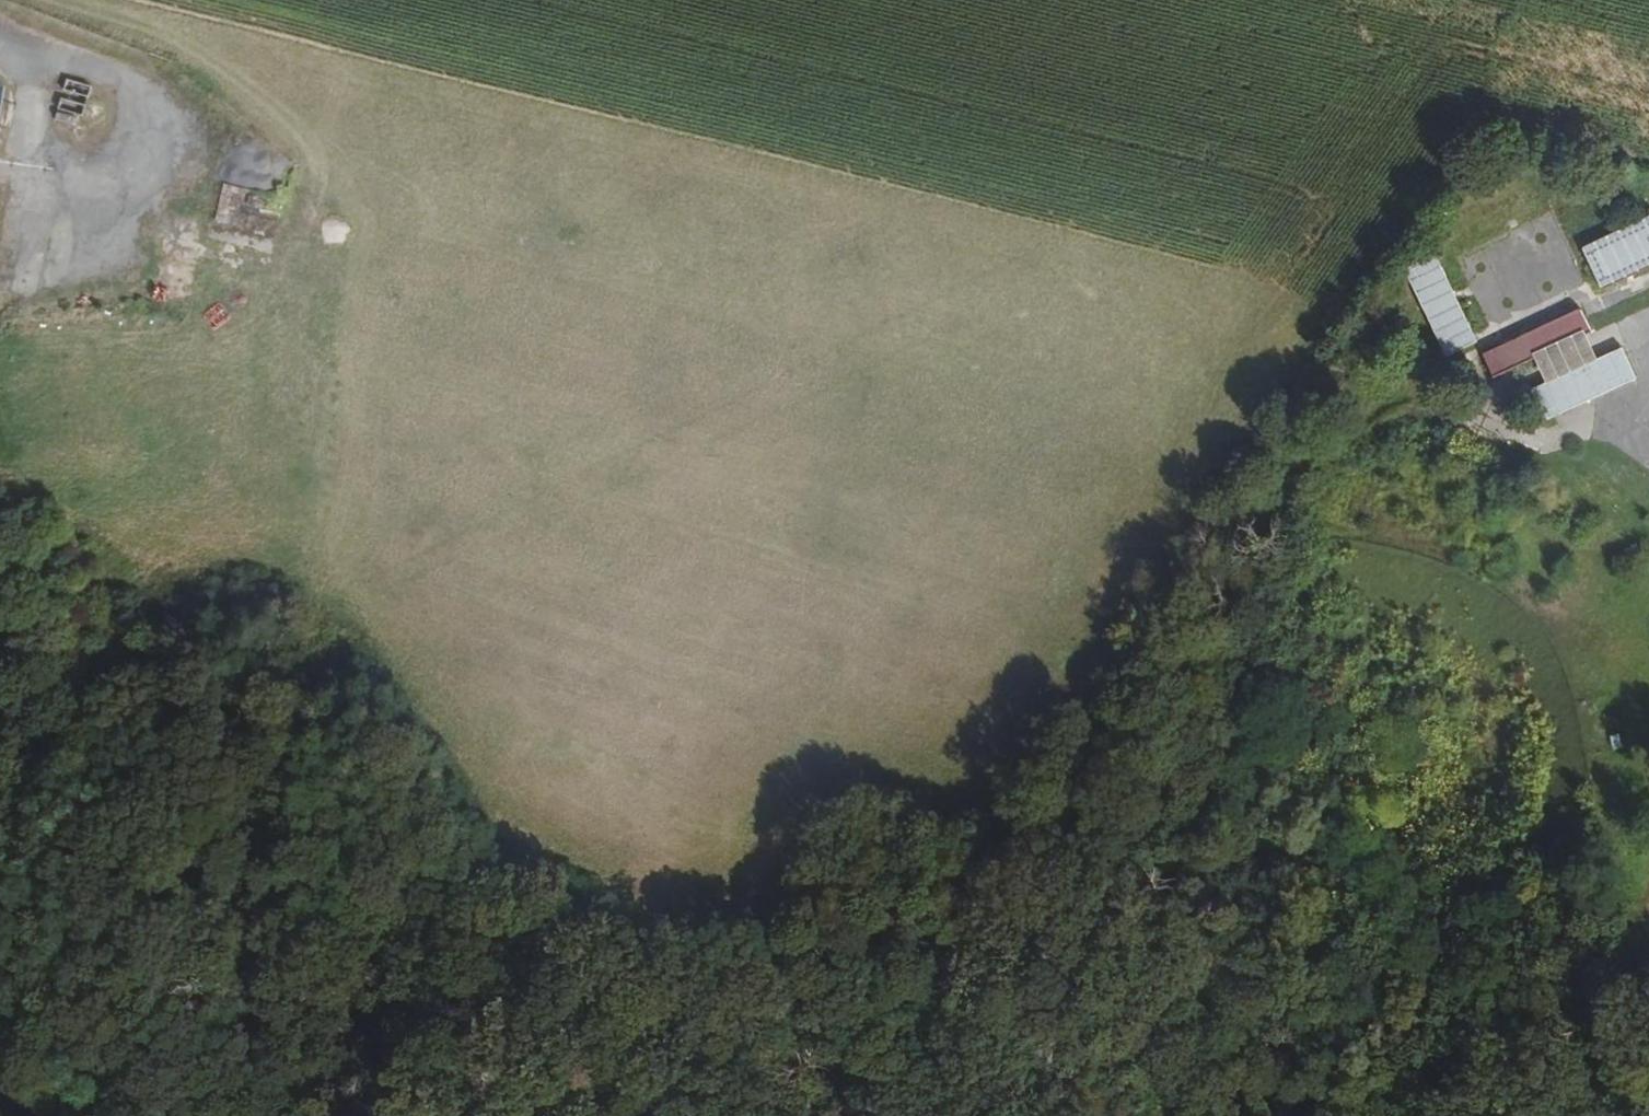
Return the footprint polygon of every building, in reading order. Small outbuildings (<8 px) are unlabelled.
[(1648,262),(1648,218),(1582,249),(1598,286),(1648,262)] [(1480,340),(1439,252),(1408,266),(1449,354),(1480,340)] [(1586,335),(1593,332),(1582,309),(1486,355),(1495,377),(1535,358),(1586,335)] [(1586,335),(1535,358),(1546,382),(1597,359),(1586,335)] [(1546,382),(1530,389),(1544,419),(1632,379),(1617,349),(1597,359),(1546,382)]
